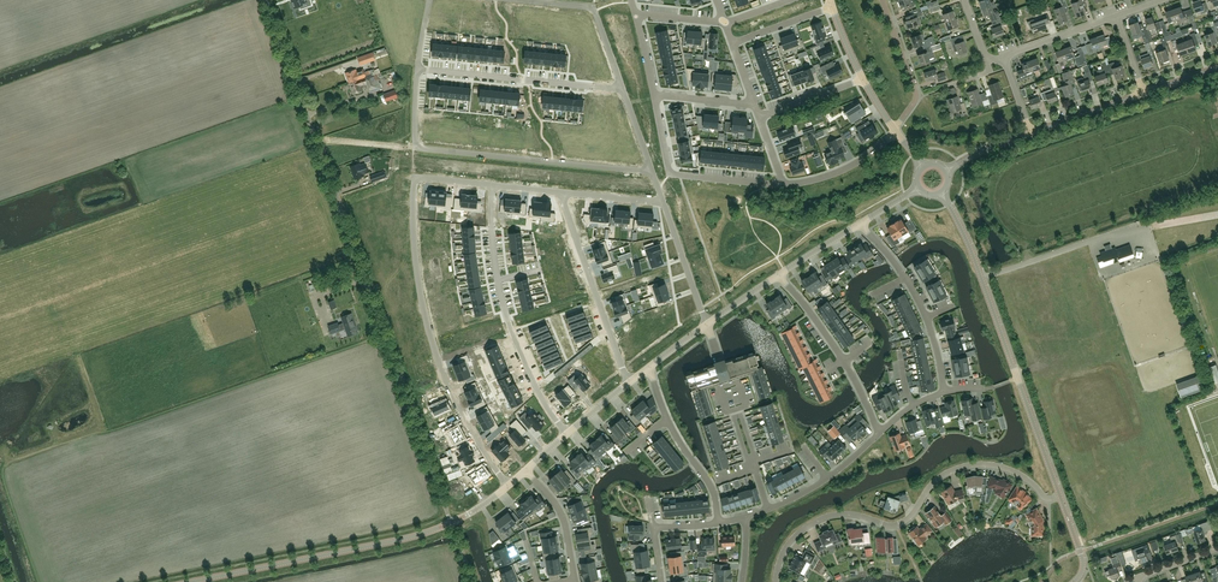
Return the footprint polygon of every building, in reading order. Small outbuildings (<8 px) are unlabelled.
[(315,0),(306,0),(310,12),(318,10),(315,0)] [(912,0),(900,0),(898,1),(901,8),(910,5),(911,7),(914,6),(912,0)] [(990,2),(990,0),(983,0),(979,1),(981,9),(995,4),(994,1),(990,2)] [(1054,9),(1059,23),(1068,20),(1065,14),(1064,11),(1069,9),(1065,0),(1060,0),(1063,6),(1054,9)] [(1072,3),(1077,17),(1085,14),(1083,8),(1082,6),(1086,4),(1085,0),(1075,0),(1075,2),(1072,3)] [(1206,13),(1209,11),(1206,2),(1202,4),(1201,0),(1193,3),(1197,13),(1201,11),(1202,14),(1206,13)] [(1216,6),(1217,5),(1217,0),(1211,0),(1208,2),(1211,11),(1215,9),(1217,8),(1216,6)] [(996,7),(995,4),(981,9),(984,16),(985,16),(986,20),(991,19),(993,25),(997,23),(1002,21),(1000,18),(998,11),(994,12),(993,8),(996,7)] [(1046,4),(1037,8),(1039,13),(1048,10),(1046,4)] [(927,5),(920,8),(910,11),(911,15),(909,16),(921,12),(928,9),(927,5)] [(953,11),(943,14),(942,10),(940,9),(941,9),(939,5),(928,9),(929,13),(930,12),(938,10),(940,16),(942,20),(944,18),(945,22),(955,18),(953,11)] [(1186,13),(1184,14),(1181,7),(1166,12),(1170,23),(1177,20),(1178,23),(1188,19),(1186,13)] [(923,15),(921,12),(909,16),(910,19),(905,21),(908,28),(919,24),(917,17),(923,15)] [(1030,23),(1033,33),(1047,28),(1045,24),(1051,22),(1048,15),(1042,17),(1043,18),(1030,23)] [(1160,22),(1155,23),(1153,17),(1146,19),(1149,29),(1145,30),(1147,34),(1148,38),(1149,42),(1150,43),(1154,41),(1150,30),(1152,29),(1154,34),(1158,33),(1157,30),(1162,28),(1164,33),(1165,37),(1161,25),(1160,22)] [(955,18),(945,22),(948,30),(958,26),(955,18)] [(1002,21),(997,23),(999,26),(991,29),(993,34),(992,35),(993,39),(994,39),(1001,37),(1001,36),(1000,35),(1004,33),(1001,26),(1009,23),(1008,19),(1002,21)] [(1212,27),(1214,33),(1205,36),(1209,46),(1217,42),(1216,37),(1217,37),(1217,33),(1215,26),(1213,20),(1209,21),(1211,27),(1212,27)] [(821,22),(812,26),(816,39),(815,39),(816,44),(825,40),(824,37),(826,36),(821,22)] [(1147,34),(1145,30),(1143,23),(1139,25),(1138,22),(1130,25),(1133,34),(1132,34),(1132,35),(1133,34),(1134,39),(1143,36),(1144,40),(1148,38),(1147,34)] [(1165,24),(1161,25),(1165,37),(1171,35),(1170,31),(1167,32),(1165,24)] [(667,30),(656,32),(658,39),(669,37),(667,30)] [(687,46),(687,44),(694,44),(695,31),(688,31),(687,37),(684,37),(683,45),(687,46)] [(694,44),(700,45),(700,48),(704,48),(705,40),(702,40),(702,32),(695,31),(694,44)] [(718,34),(710,33),(709,41),(705,40),(704,48),(704,51),(709,51),(709,48),(716,48),(717,44),(718,39),(717,39),(718,34)] [(793,33),(788,35),(789,36),(787,36),(793,50),(803,47),(801,40),(797,41),(794,34),(793,34),(793,33)] [(1194,42),(1198,41),(1195,33),(1191,34),(1192,39),(1185,42),(1189,52),(1197,50),(1194,42)] [(922,34),(920,35),(911,38),(915,47),(922,44),(924,49),(931,46),(935,45),(932,36),(927,38),(928,39),(924,40),(922,34)] [(1109,37),(1105,38),(1104,34),(1097,37),(1101,51),(1104,49),(1103,46),(1107,44),(1108,47),(1112,46),(1109,37)] [(958,37),(951,39),(950,39),(955,52),(958,51),(959,54),(967,51),(964,44),(966,44),(962,35),(958,37)] [(780,48),(782,54),(793,50),(787,36),(785,37),(785,36),(780,38),(783,46),(780,48)] [(658,39),(659,46),(670,43),(669,37),(658,39)] [(1089,39),(1091,43),(1087,45),(1090,54),(1094,53),(1093,50),(1096,48),(1098,52),(1101,51),(1097,37),(1089,39)] [(1189,52),(1185,42),(1178,44),(1176,40),(1172,41),(1174,49),(1179,48),(1181,55),(1189,52)] [(1145,44),(1148,53),(1140,56),(1141,59),(1142,59),(1145,68),(1154,65),(1150,56),(1150,54),(1153,53),(1149,42),(1145,44)] [(659,46),(660,52),(671,50),(670,43),(659,46)] [(821,60),(834,55),(830,46),(822,49),(820,44),(811,48),(815,56),(818,55),(821,60)] [(754,49),(756,55),(766,51),(764,45),(754,49)] [(931,46),(924,49),(922,49),(924,53),(918,55),(921,65),(930,62),(929,57),(934,55),(931,46)] [(1071,46),(1063,49),(1067,59),(1074,56),(1071,46)] [(1067,59),(1063,49),(1055,51),(1059,62),(1059,63),(1056,64),(1059,73),(1063,72),(1060,66),(1064,64),(1063,60),(1067,59)] [(1157,53),(1161,63),(1170,60),(1166,49),(1157,53)] [(660,52),(661,58),(672,56),(671,50),(660,52)] [(756,55),(758,60),(768,57),(766,51),(756,55)] [(368,55),(358,58),(360,65),(370,61),(375,59),(373,53),(368,55)] [(1083,54),(1078,56),(1074,58),(1077,67),(1081,65),(1086,63),(1083,54)] [(661,58),(663,65),(674,63),(672,56),(661,58)] [(758,60),(760,66),(770,62),(768,57),(758,60)] [(1037,58),(1029,61),(1033,71),(1041,68),(1037,58)] [(1097,71),(1099,75),(1095,76),(1098,85),(1108,81),(1105,73),(1109,72),(1106,65),(1105,62),(1105,61),(1104,59),(1100,60),(1101,63),(1103,69),(1097,71)] [(1022,64),(1024,69),(1018,71),(1021,79),(1034,74),(1033,71),(1029,61),(1022,64)] [(760,66),(762,71),(772,67),(770,62),(760,66)] [(1114,62),(1106,65),(1109,72),(1110,75),(1114,74),(1116,79),(1125,75),(1121,65),(1116,67),(1114,62)] [(674,63),(663,65),(664,71),(675,69),(674,63)] [(828,63),(820,67),(824,75),(828,73),(830,79),(843,73),(838,64),(830,68),(828,63)] [(808,80),(807,81),(814,78),(812,73),(815,72),(813,67),(810,68),(809,65),(803,68),(803,69),(808,80)] [(762,71),(764,77),(774,73),(772,67),(762,71)] [(694,69),(687,68),(689,77),(693,77),(693,83),(694,85),(696,85),(696,86),(700,87),(702,71),(694,70),(694,69)] [(346,73),(349,83),(366,77),(366,79),(376,75),(375,70),(365,74),(363,69),(357,72),(356,70),(346,73)] [(664,71),(665,77),(676,75),(675,69),(664,71)] [(803,69),(797,71),(802,83),(807,81),(808,80),(803,69)] [(935,69),(924,73),(927,81),(937,77),(939,82),(947,79),(944,72),(937,75),(935,69)] [(1065,85),(1062,86),(1058,88),(1059,91),(1063,89),(1066,97),(1074,94),(1071,84),(1075,82),(1072,73),(1071,70),(1061,74),(1065,85)] [(707,86),(709,72),(702,71),(700,87),(704,87),(705,86),(707,86)] [(802,83),(797,71),(788,75),(791,82),(794,81),(795,85),(802,83)] [(712,82),(715,83),(715,88),(716,88),(716,89),(721,90),(722,89),(723,89),(724,73),(713,72),(712,82)] [(1085,80),(1084,81),(1083,78),(1076,80),(1079,87),(1080,86),(1082,91),(1091,87),(1089,81),(1093,80),(1090,72),(1083,74),(1085,80)] [(738,80),(736,74),(724,73),(723,89),(725,89),(725,90),(731,91),(731,86),(738,87),(738,80)] [(764,77),(766,82),(776,78),(774,73),(764,77)] [(366,77),(349,83),(353,94),(362,90),(360,86),(368,83),(371,92),(381,88),(376,75),(366,79),(366,77)] [(665,77),(666,84),(677,82),(676,75),(665,77)] [(1056,82),(1054,77),(1044,80),(1046,86),(1050,85),(1052,92),(1046,95),(1049,103),(1057,100),(1055,92),(1058,91),(1059,91),(1058,88),(1056,82)] [(766,82),(768,87),(778,84),(776,78),(766,82)] [(996,100),(1003,97),(998,82),(989,85),(992,95),(988,97),(991,105),(998,103),(996,100)] [(768,87),(770,93),(780,89),(778,84),(768,87)] [(1035,98),(1029,100),(1032,109),(1041,105),(1038,97),(1042,96),(1039,88),(1035,89),(1037,93),(1034,94),(1035,98)] [(770,93),(772,99),(782,95),(780,89),(770,93)] [(977,89),(968,92),(973,106),(982,103),(981,102),(987,100),(985,93),(979,95),(977,89)] [(395,90),(384,95),(386,101),(397,97),(395,90)] [(957,96),(947,100),(952,113),(961,109),(963,116),(968,114),(964,103),(960,104),(957,96)] [(852,105),(844,109),(850,118),(851,118),(853,121),(860,117),(858,114),(863,110),(858,102),(852,105)] [(673,117),(685,114),(683,108),(685,107),(684,105),(680,105),(678,105),(679,108),(671,110),(673,117)] [(685,121),(686,121),(685,114),(673,117),(674,123),(685,121)] [(696,117),(698,128),(703,129),(704,126),(710,127),(712,115),(704,114),(704,117),(696,117)] [(722,123),(718,123),(719,115),(712,115),(710,127),(714,127),(714,130),(721,131),(722,123)] [(727,124),(726,132),(739,133),(740,118),(739,118),(740,116),(735,116),(734,117),(733,117),(732,124),(727,124)] [(747,124),(748,118),(746,118),(746,117),(741,117),(741,118),(740,118),(739,133),(745,134),(745,136),(752,137),(753,125),(748,125),(747,124)] [(686,127),(685,121),(674,123),(675,129),(686,127)] [(864,124),(856,129),(861,136),(859,137),(862,141),(865,139),(866,139),(869,137),(870,139),(875,135),(874,134),(877,132),(872,124),(866,128),(864,124)] [(683,135),(683,138),(689,137),(687,127),(686,127),(675,129),(677,136),(683,135)] [(792,127),(777,132),(780,141),(786,139),(787,139),(789,138),(789,139),(789,138),(795,136),(795,134),(796,133),(794,128),(792,128),(792,127)] [(816,139),(825,135),(823,130),(814,134),(816,139)] [(849,130),(843,134),(846,139),(852,135),(849,130)] [(679,149),(693,147),(691,137),(689,137),(683,138),(684,142),(678,143),(679,149)] [(832,151),(825,154),(828,163),(830,163),(830,165),(838,161),(837,159),(844,156),(841,148),(845,146),(841,137),(835,140),(828,143),(830,147),(832,151)] [(789,147),(783,149),(786,157),(800,152),(798,148),(802,146),(800,139),(789,143),(787,144),(789,147)] [(680,155),(681,156),(691,154),(694,153),(693,147),(679,149),(681,155),(680,155)] [(693,160),(691,154),(681,156),(682,162),(687,161),(687,163),(691,162),(691,161),(693,160)] [(792,165),(790,166),(793,175),(805,170),(802,162),(800,163),(798,158),(791,161),(792,165)] [(363,174),(368,172),(365,163),(360,165),(359,163),(350,166),(355,179),(364,176),(363,174)] [(384,171),(376,174),(370,176),(372,182),(378,180),(386,177),(384,171)] [(391,178),(391,188),(405,189),(406,179),(391,178)] [(437,206),(438,191),(437,191),(437,190),(432,189),(432,191),(430,190),(430,193),(430,197),(426,197),(425,206),(429,206),(430,205),(437,206)] [(446,197),(447,194),(447,192),(445,192),(445,191),(440,190),(440,191),(438,191),(437,206),(436,207),(444,208),(444,209),(451,210),(452,197),(446,197)] [(455,198),(454,209),(469,211),(470,195),(462,194),(462,198),(455,198)] [(470,195),(469,211),(481,212),(481,202),(477,202),(478,195),(470,195)] [(512,213),(514,199),(506,198),(505,204),(501,204),(500,212),(512,213)] [(514,199),(512,213),(526,215),(527,205),(521,204),(522,200),(514,199)] [(530,209),(529,216),(541,217),(543,202),(535,201),(534,210),(530,209)] [(543,202),(541,220),(554,222),(555,213),(551,212),(552,203),(543,202)] [(584,214),(584,217),(586,223),(591,224),(591,222),(598,223),(600,209),(592,208),(591,214),(584,214)] [(600,209),(598,223),(600,223),(604,224),(606,224),(605,225),(609,226),(610,217),(610,215),(609,215),(609,217),(607,217),(607,215),(608,209),(600,208),(600,209)] [(400,216),(400,209),(387,209),(387,217),(390,217),(390,227),(403,227),(403,224),(404,224),(404,216),(400,216)] [(612,217),(611,224),(615,224),(615,222),(622,222),(623,211),(623,210),(616,210),(615,217),(612,217)] [(622,222),(627,223),(627,228),(633,228),(634,218),(630,217),(631,211),(623,210),(623,211),(622,222)] [(635,219),(634,227),(635,227),(638,228),(638,227),(645,227),(646,220),(647,213),(639,212),(638,220),(635,219)] [(646,220),(645,227),(659,229),(658,222),(653,221),(654,214),(647,213),(646,220)] [(901,219),(894,223),(902,236),(908,232),(909,233),(917,228),(912,221),(905,226),(901,219)] [(431,232),(426,232),(426,240),(441,239),(440,232),(442,232),(441,223),(430,222),(431,232)] [(902,236),(894,223),(887,227),(891,234),(886,237),(892,247),(900,242),(898,239),(902,236)] [(920,228),(916,230),(921,239),(925,237),(920,228)] [(399,233),(387,234),(387,243),(390,243),(391,248),(405,247),(405,238),(400,238),(399,233)] [(547,248),(559,243),(557,237),(549,240),(548,238),(542,240),(545,248),(547,248)] [(441,239),(426,240),(427,248),(429,248),(430,254),(431,253),(431,259),(442,258),(441,239)] [(600,247),(593,250),(595,256),(609,251),(605,241),(598,243),(600,247)] [(653,242),(644,245),(648,256),(646,257),(647,257),(662,252),(661,249),(662,248),(660,244),(655,246),(653,242)] [(549,253),(561,249),(559,243),(547,248),(549,253)] [(855,247),(854,247),(860,258),(864,255),(866,259),(873,254),(868,247),(864,249),(861,243),(859,244),(859,243),(854,246),(855,247)] [(1116,248),(1115,249),(1118,258),(1133,253),(1130,245),(1116,250),(1116,248)] [(860,258),(854,247),(853,248),(852,247),(848,250),(849,251),(847,252),(851,257),(847,259),(852,267),(859,263),(857,260),(860,258)] [(1115,249),(1115,247),(1100,253),(1102,256),(1103,261),(1117,256),(1118,258),(1115,249)] [(550,258),(563,254),(561,249),(549,253),(550,258)] [(609,251),(595,256),(597,263),(602,262),(603,266),(613,262),(609,251)] [(475,252),(464,254),(466,261),(476,259),(475,252)] [(662,252),(647,257),(648,261),(649,260),(652,267),(664,263),(660,253),(662,252)] [(407,267),(406,258),(407,258),(401,259),(400,255),(401,255),(401,254),(392,255),(393,256),(393,259),(391,259),(391,260),(392,260),(393,268),(392,268),(392,269),(394,269),(395,275),(394,275),(394,276),(403,275),(403,274),(402,268),(408,268),(408,267),(407,267)] [(565,260),(563,254),(550,258),(553,264),(565,260)] [(834,257),(830,260),(839,275),(840,275),(838,273),(844,269),(845,270),(849,267),(843,258),(839,260),(837,257),(835,259),(834,257)] [(914,266),(919,274),(931,266),(925,257),(919,261),(920,263),(914,266)] [(476,259),(466,261),(467,267),(477,265),(476,259)] [(839,275),(830,260),(826,263),(827,264),(824,266),(827,271),(824,273),(822,271),(829,282),(839,275)] [(434,270),(429,271),(430,278),(444,276),(442,264),(433,266),(434,270)] [(556,274),(568,269),(566,264),(559,266),(558,266),(554,267),(556,274)] [(609,272),(601,274),(604,282),(609,280),(609,281),(613,279),(612,279),(617,277),(615,273),(620,271),(617,264),(607,268),(609,272)] [(477,265),(467,267),(468,273),(478,272),(477,265)] [(919,274),(923,281),(929,277),(931,279),(937,275),(931,266),(919,274)] [(557,280),(570,275),(568,269),(556,274),(555,274),(557,280)] [(478,272),(468,273),(469,280),(479,278),(478,272)] [(809,277),(818,292),(817,289),(823,285),(824,286),(827,284),(822,276),(819,278),(815,272),(811,274),(812,275),(809,277)] [(572,280),(570,275),(557,280),(559,286),(560,285),(572,280)] [(444,276),(430,278),(432,286),(436,285),(437,290),(446,288),(444,276)] [(818,292),(809,277),(806,279),(805,278),(801,280),(810,294),(813,291),(815,294),(818,292)] [(479,278),(469,280),(470,287),(480,285),(479,278)] [(933,283),(926,286),(930,294),(943,287),(938,278),(931,281),(933,283)] [(527,279),(517,281),(518,287),(529,285),(527,279)] [(574,286),(572,280),(560,285),(562,290),(574,286)] [(657,282),(650,285),(654,295),(667,290),(665,284),(659,286),(657,282)] [(529,285),(518,287),(519,293),(530,290),(529,285)] [(576,291),(574,286),(562,290),(560,291),(563,298),(568,296),(567,295),(576,291)] [(930,294),(934,302),(940,298),(941,300),(948,297),(943,287),(930,294)] [(481,288),(470,291),(472,297),(483,295),(481,288)] [(530,290),(519,293),(521,298),(531,296),(530,290)] [(667,290),(654,295),(658,306),(665,304),(663,300),(670,298),(667,290)] [(612,303),(610,303),(612,307),(613,307),(614,309),(620,308),(627,305),(623,293),(614,297),(616,301),(612,302),(612,303)] [(252,311),(289,301),(287,294),(259,302),(260,303),(251,306),(252,311)] [(894,306),(907,300),(904,294),(892,300),(894,306)] [(483,295),(472,297),(474,304),(484,301),(483,295)] [(776,298),(774,300),(782,312),(788,308),(789,309),(792,307),(787,299),(784,301),(780,295),(776,297),(776,298)] [(440,304),(435,306),(437,313),(452,310),(448,296),(439,298),(440,304)] [(531,296),(521,298),(522,304),(533,302),(531,296)] [(782,312),(774,300),(771,302),(770,301),(766,303),(771,310),(767,312),(772,320),(776,317),(775,316),(782,312)] [(907,300),(894,306),(897,312),(910,306),(907,300)] [(484,301),(474,304),(475,310),(486,308),(484,301)] [(533,302),(522,304),(523,310),(534,307),(533,302)] [(818,308),(821,313),(831,306),(830,306),(827,302),(818,308)] [(887,310),(885,307),(881,303),(877,305),(882,309),(884,312),(887,310)] [(620,308),(614,309),(617,316),(621,315),(624,323),(632,317),(630,311),(627,305),(620,308)] [(821,313),(825,318),(835,310),(831,306),(821,313)] [(910,306),(897,312),(900,318),(912,312),(909,307),(910,306)] [(486,308),(475,310),(477,317),(487,314),(486,308)] [(582,309),(574,312),(577,319),(585,316),(586,316),(585,316),(583,310),(583,309),(582,309)] [(452,310),(437,313),(439,321),(445,319),(447,324),(456,322),(455,317),(453,317),(452,310)] [(664,315),(660,310),(652,316),(653,317),(646,323),(649,326),(651,329),(652,330),(657,326),(658,325),(659,325),(662,329),(670,323),(667,319),(668,318),(666,314),(664,315)] [(825,318),(828,323),(838,315),(835,310),(825,318)] [(567,315),(566,315),(566,316),(567,315),(569,322),(568,322),(569,322),(577,319),(574,312),(567,315)] [(912,312),(900,318),(903,324),(914,318),(912,312)] [(338,323),(329,326),(331,334),(341,330),(346,329),(348,336),(358,333),(351,314),(341,317),(344,323),(339,325),(338,323)] [(828,323),(831,327),(841,320),(838,315),(828,323)] [(585,316),(577,319),(579,326),(587,323),(588,323),(587,323),(585,317),(586,316),(585,316)] [(914,318),(903,324),(906,329),(918,323),(917,324),(914,318)] [(955,327),(952,318),(940,321),(941,324),(940,324),(941,328),(942,328),(943,330),(945,329),(947,337),(956,334),(954,327),(955,327)] [(569,322),(568,322),(569,322),(571,329),(579,326),(577,319),(569,322)] [(831,327),(835,332),(845,325),(841,320),(831,327)] [(198,323),(201,329),(206,327),(203,321),(198,323)] [(646,333),(651,329),(649,326),(647,327),(643,321),(639,324),(646,333)] [(545,322),(538,326),(540,332),(548,329),(549,329),(548,329),(545,323),(546,322),(545,322)] [(587,323),(579,326),(582,333),(590,330),(587,323),(588,323),(587,323)] [(918,323),(906,329),(909,336),(910,335),(910,336),(920,333),(919,331),(921,330),(918,323)] [(637,348),(644,342),(640,336),(645,333),(638,324),(631,330),(633,333),(628,337),(637,348)] [(793,328),(782,333),(786,341),(797,335),(796,333),(794,329),(797,328),(796,325),(792,327),(793,328)] [(835,332),(838,337),(848,329),(845,325),(835,332)] [(530,329),(529,329),(530,329),(533,335),(532,336),(540,332),(538,326),(530,329)] [(571,329),(572,329),(574,335),(573,336),(574,336),(582,333),(579,326),(571,329)] [(548,329),(540,332),(543,339),(551,336),(552,335),(551,335),(548,329),(549,329),(548,329)] [(838,337),(841,341),(852,334),(848,329),(838,337)] [(590,330),(582,333),(584,340),(592,337),(593,337),(593,336),(592,337),(590,330)] [(540,332),(532,336),(533,336),(536,342),(535,342),(535,343),(536,342),(543,339),(540,332)] [(786,341),(789,348),(801,342),(800,340),(798,336),(801,335),(799,332),(796,333),(797,335),(786,341)] [(215,353),(230,348),(225,333),(210,338),(215,353)] [(574,336),(573,336),(574,336),(576,342),(576,343),(584,340),(582,333),(574,336)] [(841,341),(845,346),(854,340),(851,335),(852,334),(841,341)] [(551,336),(543,339),(546,346),(554,342),(555,342),(554,342),(551,336),(552,336),(552,335),(551,336)] [(960,336),(949,340),(951,347),(962,343),(960,336)] [(912,346),(924,344),(923,338),(911,340),(912,346)] [(536,342),(535,343),(536,342),(538,349),(546,346),(543,339),(536,342)] [(804,347),(801,343),(804,342),(803,339),(800,340),(801,342),(789,348),(793,355),(804,349),(804,347)] [(554,342),(546,346),(549,352),(557,349),(557,348),(557,349),(554,342),(555,342),(554,342)] [(962,343),(951,347),(953,354),(964,350),(962,343)] [(924,344),(912,346),(914,352),(925,349),(924,344)] [(490,347),(484,349),(487,356),(500,351),(497,345),(491,348),(490,347)] [(538,349),(539,349),(541,355),(541,356),(549,352),(546,346),(538,349)] [(808,349),(806,346),(804,347),(804,349),(793,355),(796,362),(808,356),(807,354),(805,350),(808,349)] [(557,349),(549,352),(552,359),(560,355),(557,349)] [(925,349),(914,352),(915,357),(926,355),(925,349)] [(500,351),(487,356),(489,362),(502,356),(500,351)] [(960,358),(953,359),(954,367),(968,365),(967,357),(971,356),(971,351),(966,352),(966,354),(959,355),(960,358)] [(541,356),(544,362),(543,362),(544,362),(552,359),(549,352),(541,356)] [(811,356),(810,353),(807,354),(808,356),(796,362),(800,369),(803,367),(814,361),(814,360),(811,361),(808,357),(811,356)] [(459,363),(453,365),(456,373),(470,367),(467,362),(470,361),(467,354),(457,358),(459,363)] [(724,362),(724,363),(720,364),(725,379),(751,370),(752,373),(759,370),(757,364),(759,364),(755,354),(747,356),(747,357),(733,361),(732,359),(724,362)] [(560,355),(552,359),(555,365),(555,366),(563,362),(562,362),(560,356),(560,355)] [(927,361),(926,355),(915,357),(916,363),(927,361)] [(502,356),(489,362),(491,367),(504,362),(502,356)] [(818,361),(817,358),(814,360),(814,361),(803,367),(807,374),(818,368),(817,366),(815,362),(818,361)] [(544,362),(544,363),(544,362),(547,369),(546,369),(547,369),(555,366),(555,365),(552,359),(544,362)] [(595,365),(589,369),(594,375),(597,373),(600,377),(611,368),(606,361),(597,368),(595,365)] [(927,361),(916,363),(917,369),(929,366),(927,361)] [(504,362),(491,367),(494,372),(506,367),(504,362)] [(717,365),(716,364),(708,367),(708,369),(694,374),(694,372),(686,375),(690,386),(691,386),(693,392),(704,388),(703,386),(725,379),(720,364),(717,365)] [(1216,364),(1208,367),(1214,383),(1217,382),(1217,369),(1216,364)] [(821,373),(819,369),(821,368),(820,365),(817,366),(818,368),(807,374),(810,381),(822,375),(821,373)] [(954,367),(955,376),(963,375),(963,377),(970,376),(968,365),(954,367)] [(929,366),(917,369),(918,374),(930,372),(929,366)] [(470,367),(456,373),(459,380),(465,378),(467,382),(476,379),(474,373),(472,374),(470,367)] [(506,367),(494,372),(496,378),(509,373),(506,367)] [(759,370),(752,373),(751,373),(753,379),(764,376),(762,369),(759,370)] [(822,376),(825,375),(823,372),(821,373),(822,375),(810,381),(814,388),(825,382),(824,380),(822,376)] [(931,378),(930,372),(918,374),(919,380),(931,378)] [(510,374),(497,381),(500,386),(512,380),(510,374)] [(575,374),(568,379),(575,388),(579,385),(583,390),(590,384),(588,381),(588,380),(585,377),(582,374),(577,377),(575,374)] [(764,376),(753,379),(755,385),(766,382),(764,376)] [(1204,389),(1200,378),(1177,386),(1181,397),(1204,389)] [(826,383),(828,382),(827,379),(824,380),(825,382),(814,388),(817,395),(829,389),(828,387),(826,383)] [(512,380),(500,386),(503,391),(515,385),(512,380)] [(469,390),(464,392),(466,396),(468,399),(481,393),(479,390),(476,382),(467,386),(469,390)] [(768,388),(766,382),(755,385),(757,392),(768,388)] [(933,383),(921,385),(922,391),(934,389),(933,383)] [(515,385),(503,391),(506,396),(518,390),(515,385)] [(569,396),(574,392),(569,385),(563,389),(556,395),(559,398),(558,399),(561,403),(562,402),(565,406),(572,400),(569,396)] [(884,394),(891,408),(891,406),(892,405),(893,406),(897,404),(897,403),(894,396),(898,394),(894,385),(887,389),(889,392),(884,394)] [(829,390),(832,389),(830,386),(828,387),(829,389),(817,395),(821,402),(832,396),(829,390)] [(704,388),(693,392),(695,398),(706,394),(704,388)] [(770,394),(768,388),(757,392),(759,398),(770,394)] [(518,390),(506,396),(508,401),(520,395),(518,390)] [(481,393),(468,399),(471,406),(475,404),(477,408),(486,404),(481,393)] [(706,394),(695,398),(697,404),(708,401),(706,394)] [(891,408),(884,394),(885,396),(881,398),(879,395),(873,398),(877,407),(881,405),(884,411),(885,411),(886,412),(890,410),(889,409),(891,408)] [(448,408),(445,400),(440,402),(437,395),(429,399),(431,403),(427,404),(429,410),(433,408),(435,413),(438,412),(439,414),(445,411),(444,409),(448,408)] [(520,395),(508,401),(512,408),(517,405),(517,404),(523,400),(520,395)] [(639,404),(638,405),(646,416),(650,413),(651,415),(657,410),(653,397),(653,399),(648,404),(647,404),(644,400),(643,401),(642,400),(638,404),(639,404)] [(981,418),(978,406),(974,407),(972,398),(969,399),(969,398),(964,399),(964,400),(962,401),(965,415),(969,414),(969,415),(971,414),(973,420),(981,418)] [(944,407),(940,408),(943,417),(949,415),(949,416),(958,414),(954,400),(945,403),(946,407),(945,407),(944,407)] [(996,412),(993,400),(984,402),(986,410),(982,411),(984,419),(991,417),(990,413),(996,412)] [(710,407),(708,401),(697,404),(699,410),(710,407)] [(763,413),(773,409),(771,403),(761,406),(763,413)] [(646,416),(638,405),(632,410),(635,414),(634,415),(631,417),(637,424),(641,421),(641,420),(646,416)] [(859,405),(853,409),(857,414),(862,410),(859,405)] [(483,412),(477,416),(480,423),(493,416),(487,406),(481,409),(483,412)] [(710,407),(699,410),(701,417),(712,413),(710,407)] [(773,409),(763,413),(765,419),(775,416),(773,409)] [(943,426),(939,413),(934,415),(932,409),(923,411),(925,419),(926,425),(935,422),(937,427),(943,426)] [(502,411),(498,413),(503,422),(507,420),(502,411)] [(526,412),(519,418),(529,429),(530,428),(529,427),(531,425),(532,426),(536,431),(544,423),(541,420),(544,418),(540,414),(538,415),(534,411),(529,416),(526,412)] [(859,413),(849,422),(861,435),(864,433),(863,432),(866,429),(861,424),(866,421),(859,413)] [(493,416),(480,423),(482,426),(481,426),(483,430),(491,426),(494,431),(499,426),(493,416)] [(775,416),(765,419),(767,425),(777,422),(775,416)] [(616,423),(625,433),(628,430),(630,432),(636,427),(631,421),(628,424),(622,418),(616,423)] [(514,430),(509,435),(519,446),(526,440),(522,435),(527,431),(517,419),(510,425),(514,430)] [(915,419),(906,422),(910,433),(914,431),(915,437),(925,434),(922,425),(918,426),(915,419)] [(706,430),(716,427),(714,421),(704,425),(706,430)] [(777,422),(767,425),(769,431),(779,428),(777,422)] [(861,435),(849,422),(839,431),(846,438),(849,435),(850,435),(854,440),(857,437),(858,438),(861,435)] [(439,427),(437,423),(430,427),(432,431),(439,427)] [(455,428),(452,423),(441,428),(444,434),(449,431),(456,443),(465,438),(458,426),(455,428)] [(625,433),(616,423),(610,428),(615,433),(611,436),(617,443),(623,438),(621,436),(625,433)] [(834,426),(828,431),(834,438),(840,433),(834,426)] [(718,433),(716,427),(706,430),(708,436),(718,433)] [(779,428),(769,431),(771,438),(781,434),(779,428)] [(720,438),(718,433),(708,436),(709,441),(720,438)] [(899,433),(890,437),(895,450),(904,447),(904,446),(909,444),(906,435),(901,437),(899,433)] [(781,434),(771,438),(773,444),(783,441),(781,434)] [(598,439),(596,441),(605,452),(615,444),(609,438),(606,441),(601,435),(597,438),(598,439)] [(813,444),(817,441),(811,435),(808,438),(813,444)] [(662,436),(653,443),(657,448),(666,441),(662,436)] [(722,443),(720,438),(709,441),(711,447),(722,443)] [(506,450),(507,449),(508,449),(511,446),(505,440),(500,444),(500,443),(492,450),(502,461),(509,454),(506,450)] [(829,443),(839,454),(847,448),(839,440),(832,446),(829,442),(829,443)] [(605,452),(596,441),(594,442),(593,442),(589,445),(599,457),(605,452)] [(657,448),(661,452),(669,445),(666,441),(657,448)] [(464,443),(457,446),(460,454),(457,456),(459,461),(463,460),(465,465),(475,460),(473,456),(474,455),(472,450),(470,450),(469,446),(466,447),(464,443)] [(723,449),(722,443),(711,447),(713,452),(723,449)] [(839,454),(829,443),(819,451),(825,457),(828,455),(833,460),(839,454)] [(664,457),(673,450),(669,445),(661,452),(664,457)] [(723,449),(713,452),(715,458),(725,454),(723,449)] [(668,461),(677,454),(673,450),(664,457),(668,461)] [(578,454),(575,457),(586,471),(597,462),(591,455),(586,458),(582,453),(579,455),(578,454)] [(672,466),(680,459),(677,454),(668,461),(672,466)] [(725,454),(715,458),(716,463),(727,460),(725,454)] [(586,471),(575,457),(572,460),(573,461),(570,463),(575,469),(572,472),(577,478),(581,476),(579,473),(584,469),(586,471)] [(606,467),(600,459),(597,462),(603,470),(606,467)] [(675,470),(684,463),(680,459),(672,466),(675,470)] [(729,466),(727,460),(716,463),(718,469),(729,466)] [(475,469),(469,472),(474,482),(487,475),(483,466),(476,470),(475,469)] [(794,469),(799,479),(805,476),(800,466),(794,469)] [(799,479),(794,469),(789,472),(794,482),(799,479)] [(460,470),(448,474),(450,480),(462,475),(460,470)] [(561,470),(555,475),(565,487),(570,483),(571,484),(576,480),(569,472),(566,475),(561,470)] [(794,482),(789,472),(783,475),(788,485),(794,482)] [(565,487),(555,475),(549,480),(554,485),(550,488),(556,495),(560,492),(559,490),(564,486),(565,487)] [(788,485),(783,475),(778,477),(783,487),(788,485)] [(975,491),(983,492),(983,485),(981,485),(982,477),(974,476),(966,478),(968,486),(966,486),(968,493),(975,491)] [(778,477),(773,480),(778,490),(783,487),(778,477)] [(997,491),(1004,496),(1011,485),(1004,480),(1003,481),(991,477),(988,486),(998,489),(997,491)] [(778,490),(773,480),(767,483),(772,493),(778,490)] [(960,503),(957,499),(964,497),(962,489),(955,491),(951,486),(941,492),(949,504),(952,508),(960,503)] [(756,487),(749,490),(753,500),(759,498),(756,487)] [(1017,487),(1009,499),(1013,502),(1014,503),(1014,504),(1015,504),(1015,505),(1016,505),(1017,505),(1020,509),(1031,499),(1027,495),(1026,496),(1024,493),(1021,491),(1022,490),(1017,487)] [(753,500),(749,490),(744,491),(747,502),(753,500)] [(744,491),(738,493),(742,504),(747,502),(744,491)] [(901,502),(909,499),(906,492),(894,497),(894,498),(888,496),(886,502),(881,500),(879,505),(884,507),(884,508),(892,511),(892,510),(895,511),(897,508),(899,502),(901,502)] [(738,493),(733,495),(736,505),(742,504),(738,493)] [(528,497),(525,499),(535,513),(546,504),(539,496),(535,499),(532,495),(529,498),(528,497)] [(736,505),(733,495),(727,497),(731,507),(736,505)] [(572,504),(568,505),(568,506),(567,507),(569,512),(570,512),(571,513),(584,508),(580,496),(570,498),(572,504)] [(731,507),(727,497),(721,499),(724,509),(731,507)] [(522,508),(517,512),(517,513),(520,516),(524,521),(535,512),(535,513),(525,499),(521,502),(522,503),(519,505),(522,508)] [(941,516),(934,507),(926,513),(933,521),(933,522),(934,525),(935,525),(936,526),(944,520),(946,523),(951,520),(945,513),(941,516)] [(584,508),(571,513),(572,515),(570,515),(572,520),(574,520),(574,521),(578,519),(580,525),(590,522),(584,508)] [(1043,535),(1043,520),(1036,509),(1026,515),(1030,521),(1028,522),(1030,526),(1032,526),(1032,535),(1043,535)] [(502,517),(510,527),(516,522),(519,519),(515,513),(511,516),(508,512),(502,517)] [(510,527),(502,517),(496,522),(501,528),(498,530),(501,533),(504,532),(510,527)] [(1200,524),(1202,529),(1195,532),(1198,542),(1199,542),(1199,543),(1202,542),(1202,541),(1206,540),(1204,534),(1206,534),(1207,532),(1207,531),(1212,529),(1209,521),(1200,524)] [(932,531),(927,523),(921,527),(922,529),(921,530),(917,526),(915,528),(914,527),(910,530),(911,531),(909,533),(913,539),(916,543),(917,543),(918,545),(927,538),(925,536),(927,535),(932,531)] [(643,534),(643,525),(630,525),(630,533),(629,533),(629,538),(639,538),(640,534),(643,534)] [(577,542),(591,540),(590,535),(593,535),(591,527),(581,529),(582,533),(576,534),(577,542)] [(853,529),(853,528),(847,529),(849,537),(850,543),(859,541),(860,544),(870,542),(868,532),(862,532),(862,528),(853,529)] [(820,535),(822,540),(815,543),(818,551),(826,548),(824,544),(833,540),(835,543),(841,540),(838,534),(835,535),(833,530),(828,532),(828,530),(823,532),(824,533),(820,535)] [(540,533),(542,545),(557,543),(557,541),(558,540),(557,536),(552,536),(551,531),(540,533)] [(495,532),(489,533),(492,545),(500,539),(495,532)] [(1180,534),(1180,533),(1176,534),(1177,535),(1171,537),(1173,543),(1165,546),(1168,553),(1179,549),(1177,543),(1180,542),(1180,543),(1184,541),(1181,533),(1180,534)] [(735,545),(734,536),(722,537),(722,542),(720,542),(720,547),(723,547),(723,545),(735,545)] [(715,549),(714,537),(702,538),(702,544),(698,545),(699,554),(707,554),(706,550),(715,549)] [(885,537),(876,538),(877,551),(885,551),(885,550),(888,549),(888,551),(893,551),(893,554),(897,553),(897,541),(893,542),(893,537),(887,538),(887,539),(885,539),(885,537)] [(669,539),(666,540),(667,548),(672,548),(677,548),(677,547),(682,546),(680,538),(671,539),(670,539),(669,539)] [(592,544),(591,540),(577,542),(579,550),(585,549),(585,554),(596,552),(594,544),(592,544)] [(542,545),(543,556),(552,555),(551,551),(560,550),(559,545),(558,545),(557,543),(542,545)] [(494,555),(496,559),(517,550),(514,545),(508,547),(506,544),(499,547),(500,548),(493,551),(495,555),(494,555)] [(635,559),(649,558),(648,550),(641,551),(640,544),(631,544),(632,553),(634,552),(635,559)] [(1137,553),(1138,553),(1135,554),(1134,555),(1135,558),(1136,559),(1139,558),(1141,563),(1149,560),(1147,557),(1152,555),(1148,545),(1142,547),(1143,550),(1137,553)] [(865,553),(863,553),(863,557),(866,556),(866,557),(872,556),(871,548),(865,549),(865,553)] [(517,550),(496,559),(498,563),(500,566),(507,563),(507,564),(514,562),(512,557),(518,554),(517,550)] [(670,565),(684,563),(683,559),(686,559),(684,550),(676,552),(677,556),(668,557),(668,558),(667,558),(668,562),(669,562),(670,565)] [(802,557),(797,554),(789,567),(800,573),(806,561),(811,563),(815,555),(806,550),(802,557)] [(544,560),(545,567),(561,564),(559,557),(552,558),(552,555),(543,556),(543,560),(544,560)] [(583,572),(596,570),(595,561),(597,561),(596,556),(587,557),(588,562),(580,564),(581,569),(582,568),(583,572)] [(893,557),(893,565),(901,564),(901,556),(893,557)] [(1120,562),(1119,562),(1117,556),(1111,558),(1113,564),(1112,565),(1114,568),(1109,569),(1110,570),(1105,571),(1107,577),(1112,576),(1113,579),(1120,576),(1118,570),(1122,569),(1120,562)] [(649,560),(649,558),(635,559),(637,572),(645,571),(644,566),(651,565),(651,560),(649,560)] [(684,563),(670,565),(670,568),(669,568),(669,572),(670,572),(671,573),(679,571),(680,576),(688,575),(687,566),(684,566),(684,563)] [(713,576),(731,577),(732,573),(730,573),(731,569),(722,569),(722,564),(713,563),(712,571),(714,572),(713,576)] [(503,572),(500,573),(503,580),(517,574),(512,564),(502,569),(503,572)] [(561,564),(545,567),(547,574),(549,573),(550,580),(558,578),(557,572),(562,572),(561,564)] [(583,572),(584,576),(582,577),(583,581),(592,580),(592,581),(601,581),(600,578),(598,578),(596,570),(583,572)] [(1196,581),(1202,581),(1209,581),(1207,577),(1203,579),(1201,571),(1193,573),(1196,581)] [(1193,573),(1186,576),(1188,581),(1196,581),(1193,573)]
